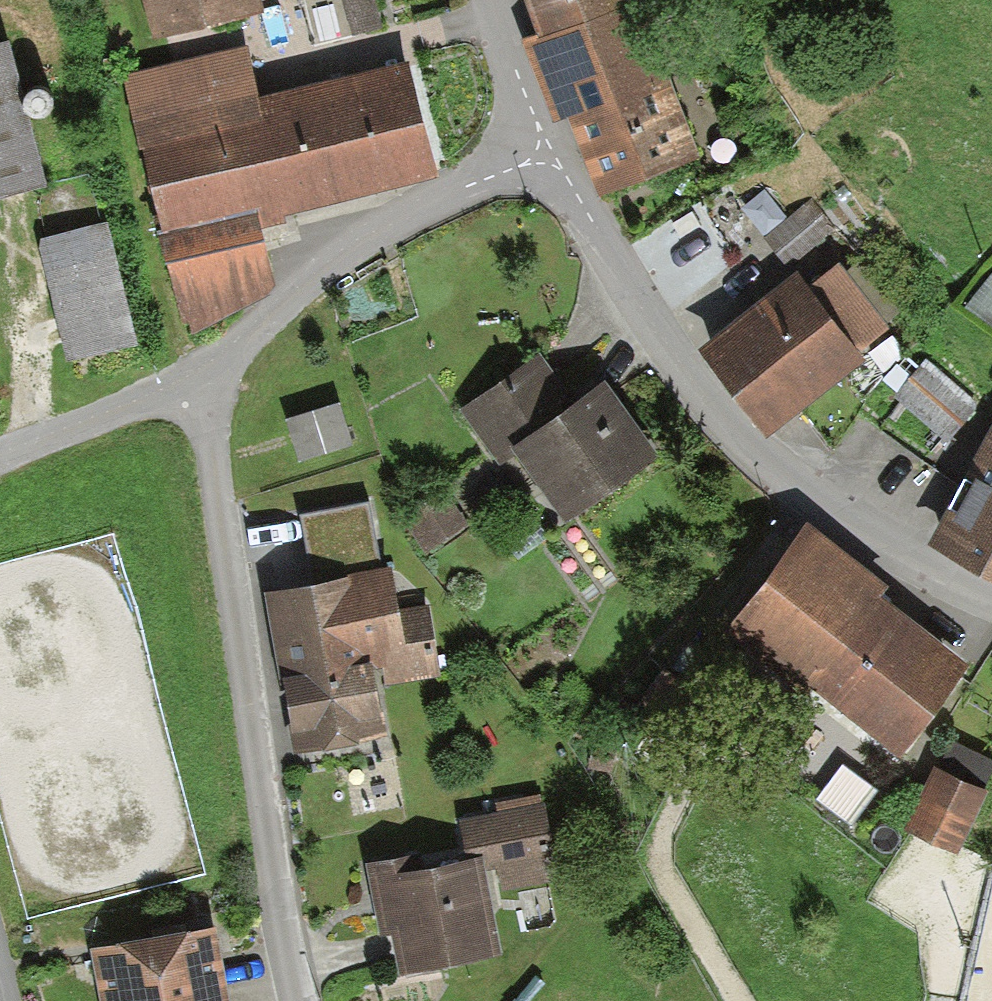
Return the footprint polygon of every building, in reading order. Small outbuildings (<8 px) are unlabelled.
[(160,32),(268,4),(267,0),(151,0),(160,32)] [(374,19),(369,0),(342,0),(348,25),(374,19)] [(540,23),(523,30),(558,114),(569,110),(575,124),(600,185),(702,143),(642,0),(531,0),(540,23)] [(0,35),(0,194),(44,182),(4,34),(0,35)] [(282,202),(438,165),(406,49),(260,82),(248,40),(121,69),(184,328),(273,273),(267,220),(286,211),(282,202)] [(813,200),(767,231),(786,261),(833,230),(813,200)] [(68,352),(133,336),(102,214),(37,230),(68,352)] [(703,333),(769,424),(872,350),(863,338),(885,322),(837,256),(812,274),(803,261),(703,333)] [(663,449),(606,366),(582,382),(554,339),(458,403),(499,463),(520,449),(566,515),(663,449)] [(928,353),(893,392),(938,432),(973,392),(928,353)] [(301,452),(349,438),(336,398),(288,413),(301,452)] [(930,536),(991,569),(991,419),(930,536)] [(423,551),(467,521),(442,484),(398,514),(423,551)] [(305,510),(317,577),(382,565),(370,499),(305,510)] [(970,651),(886,589),(896,576),(814,510),(726,619),(802,681),(812,677),(901,743),(970,651)] [(268,586),(297,748),(391,731),(377,654),(386,652),(391,676),(439,667),(427,602),(399,607),(391,564),(382,565),(317,577),(268,586)] [(989,783),(932,758),(907,812),(964,837),(989,783)] [(382,919),(393,917),(401,958),(502,940),(487,858),(499,856),(504,880),(553,871),(539,793),(496,800),(497,807),(463,813),(469,846),(427,854),(425,845),(370,855),(382,919)] [(215,915),(87,946),(100,1000),(236,1000),(215,915)]
